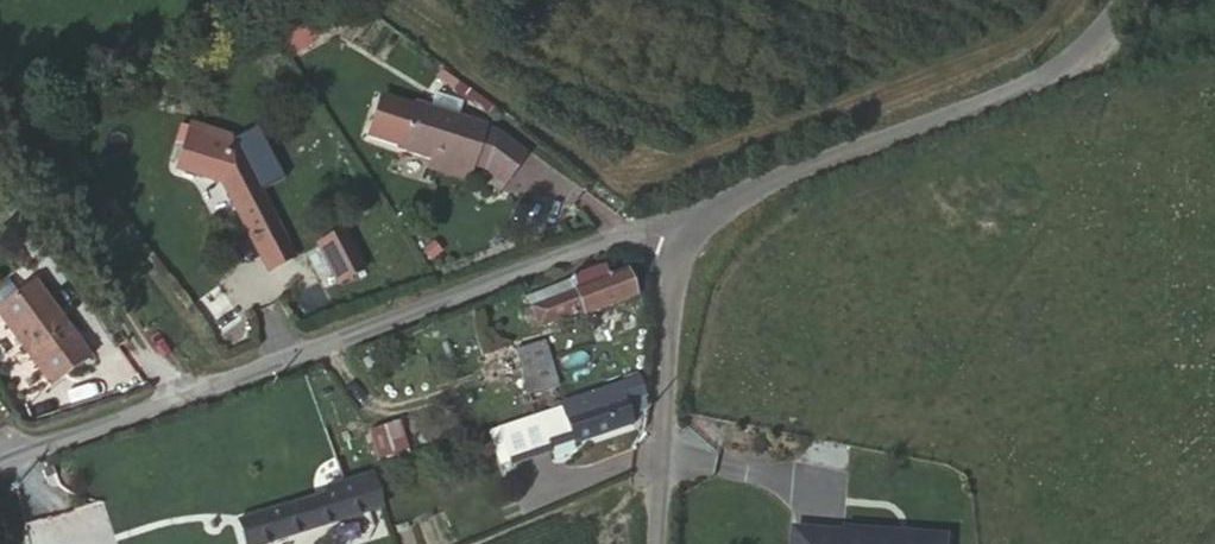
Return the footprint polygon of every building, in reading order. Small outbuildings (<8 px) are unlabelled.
[(405,133),(413,107),(390,100),(381,125),(405,133)] [(485,129),(413,107),(405,133),(400,151),(472,175),(474,167),(483,135),(485,129)] [(189,129),(187,137),(206,143),(210,136),(189,129)] [(238,158),(249,180),(276,166),(256,129),(230,143),(238,158)] [(495,138),(483,135),(474,167),(487,170),(505,183),(522,159),(495,138)] [(177,171),(224,184),(213,167),(238,158),(230,143),(210,136),(206,143),(187,137),(177,171)] [(213,167),(224,184),(261,257),(283,244),(249,180),(238,158),(213,167)] [(342,233),(318,247),(338,284),(362,271),(342,233)] [(283,244),(261,257),(270,273),(292,260),(283,244)] [(574,282),(528,301),(535,326),(580,310),(584,315),(634,299),(625,273),(608,280),(603,268),(572,277),(574,282)] [(0,313),(0,321),(48,388),(85,363),(64,329),(58,334),(27,292),(0,313)] [(546,342),(516,352),(529,396),(558,386),(546,342)] [(646,389),(642,379),(622,386),(624,397),(646,389)] [(624,397),(622,386),(599,394),(599,397),(496,429),(506,460),(547,446),(547,442),(572,434),(576,441),(631,424),(624,397)] [(398,424),(368,435),(376,459),(407,450),(398,424)] [(352,518),(382,510),(372,478),(342,486),(352,518)] [(341,480),(320,485),(322,497),(241,522),(247,543),(268,543),(352,518),(342,486),(341,480)]
